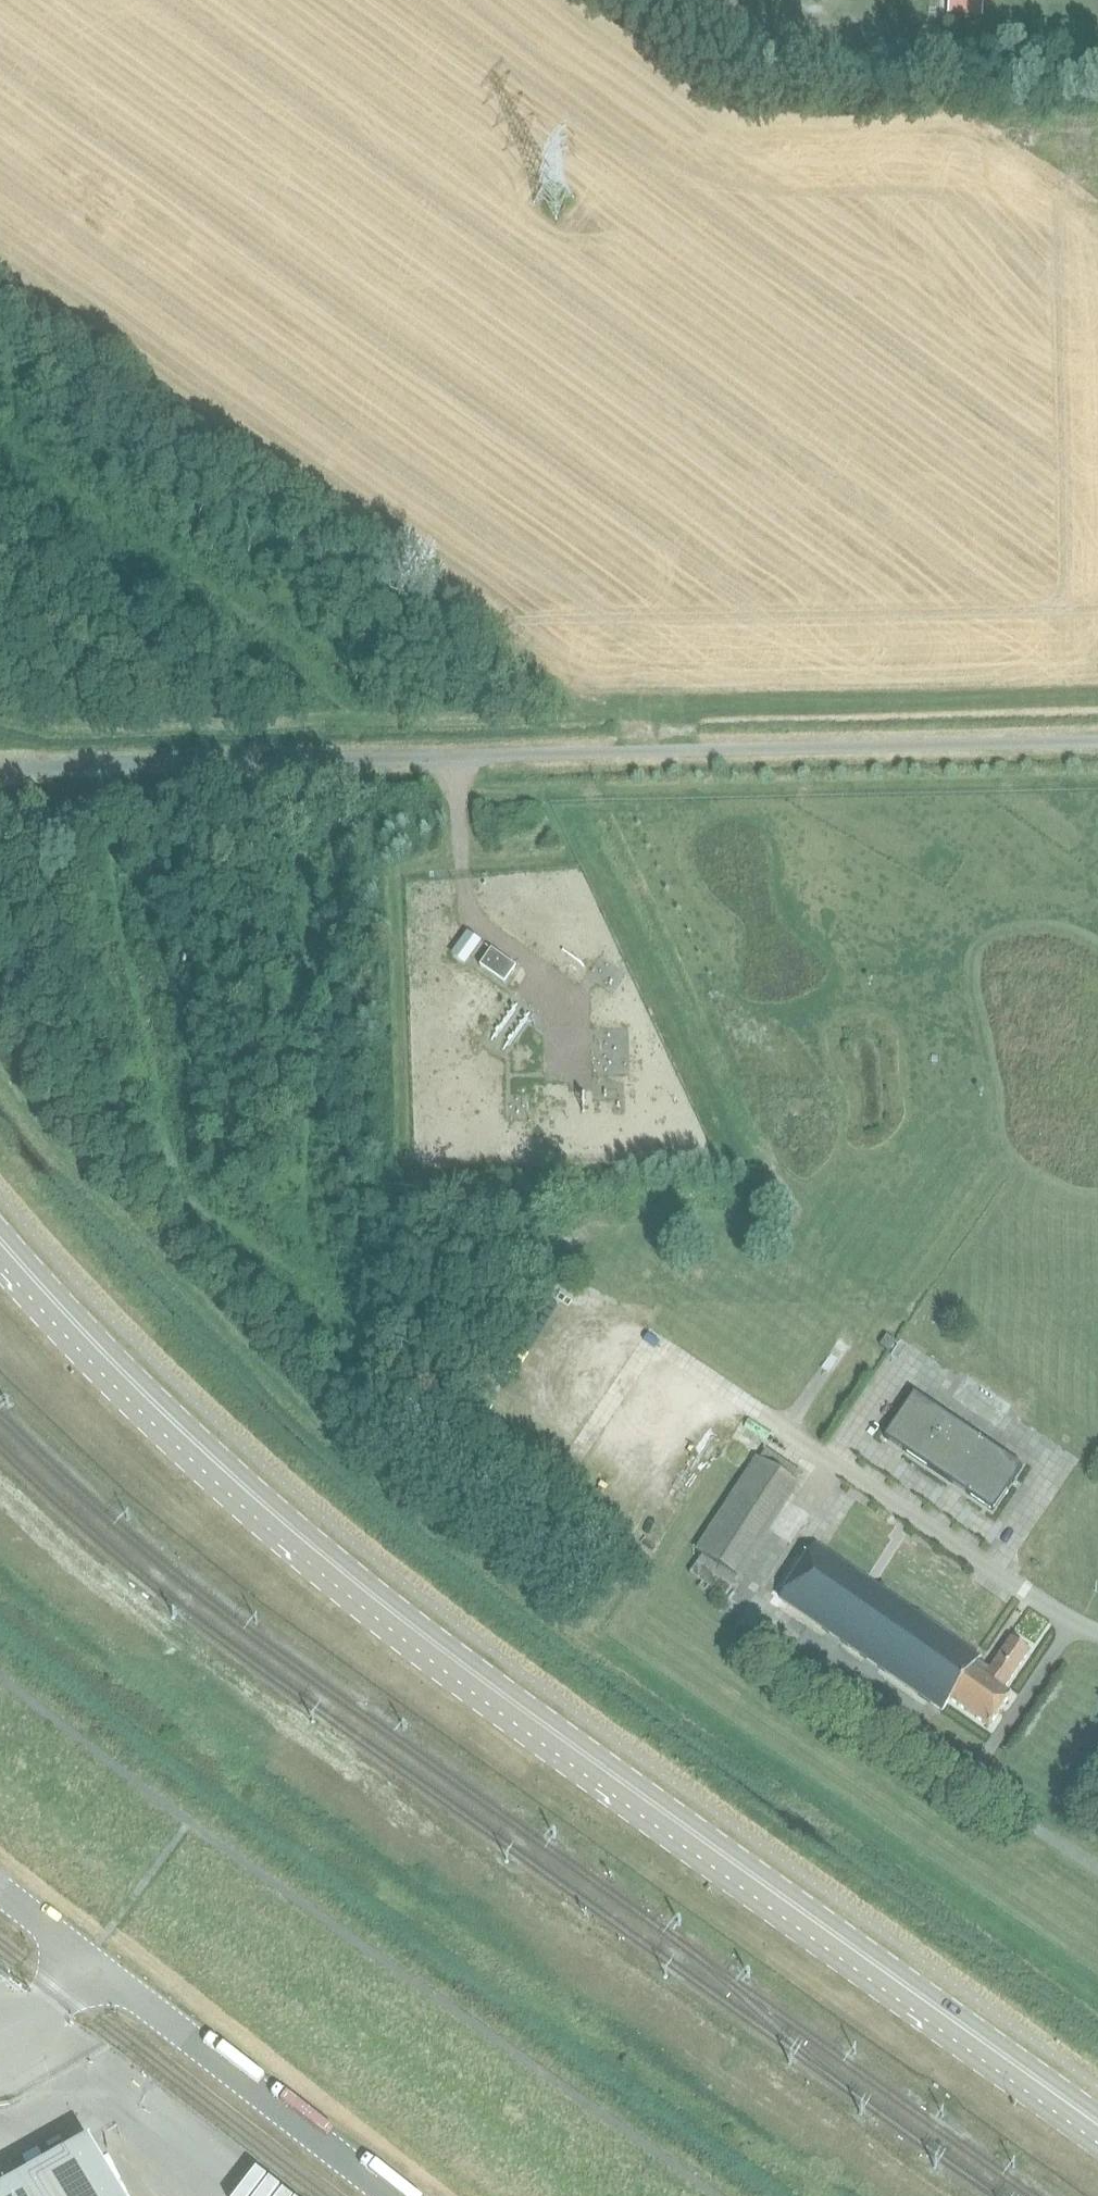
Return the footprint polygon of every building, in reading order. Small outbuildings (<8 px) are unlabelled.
[(949,16),(983,18),(985,0),(950,0),(949,16)] [(1034,117),(1017,119),(1018,136),(1036,135),(1034,117)] [(478,947),(467,938),(457,951),(467,960),(478,947)] [(504,983),(516,966),(492,949),(480,967),(504,983)] [(885,1339),(879,1349),(888,1355),(894,1345),(885,1339)] [(916,1396),(887,1440),(992,1510),(1021,1466),(916,1396)] [(735,1576),(795,1484),(754,1458),(695,1550),(701,1554),(734,1575),(735,1576)] [(945,1711),(953,1700),(992,1727),(1014,1694),(1006,1689),(1032,1651),(1013,1638),(990,1672),(977,1663),(980,1658),(813,1547),(778,1599),(945,1711)] [(0,2193),(0,2195),(118,2195),(89,2143),(0,2193)]
